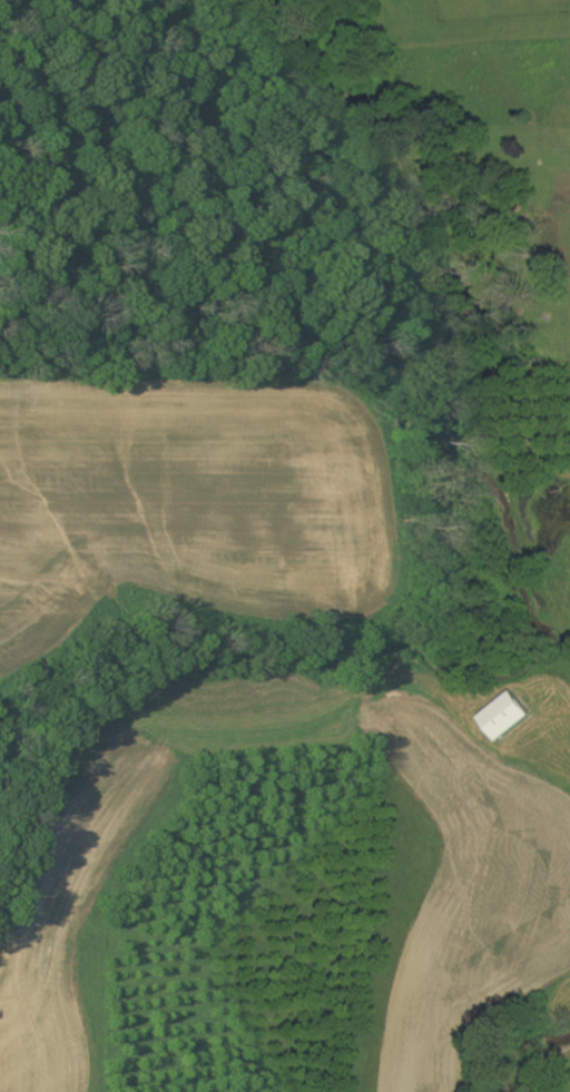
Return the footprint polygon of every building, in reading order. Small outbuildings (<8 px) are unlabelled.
[(500,743),(533,716),(514,691),(480,718),(500,743)]
